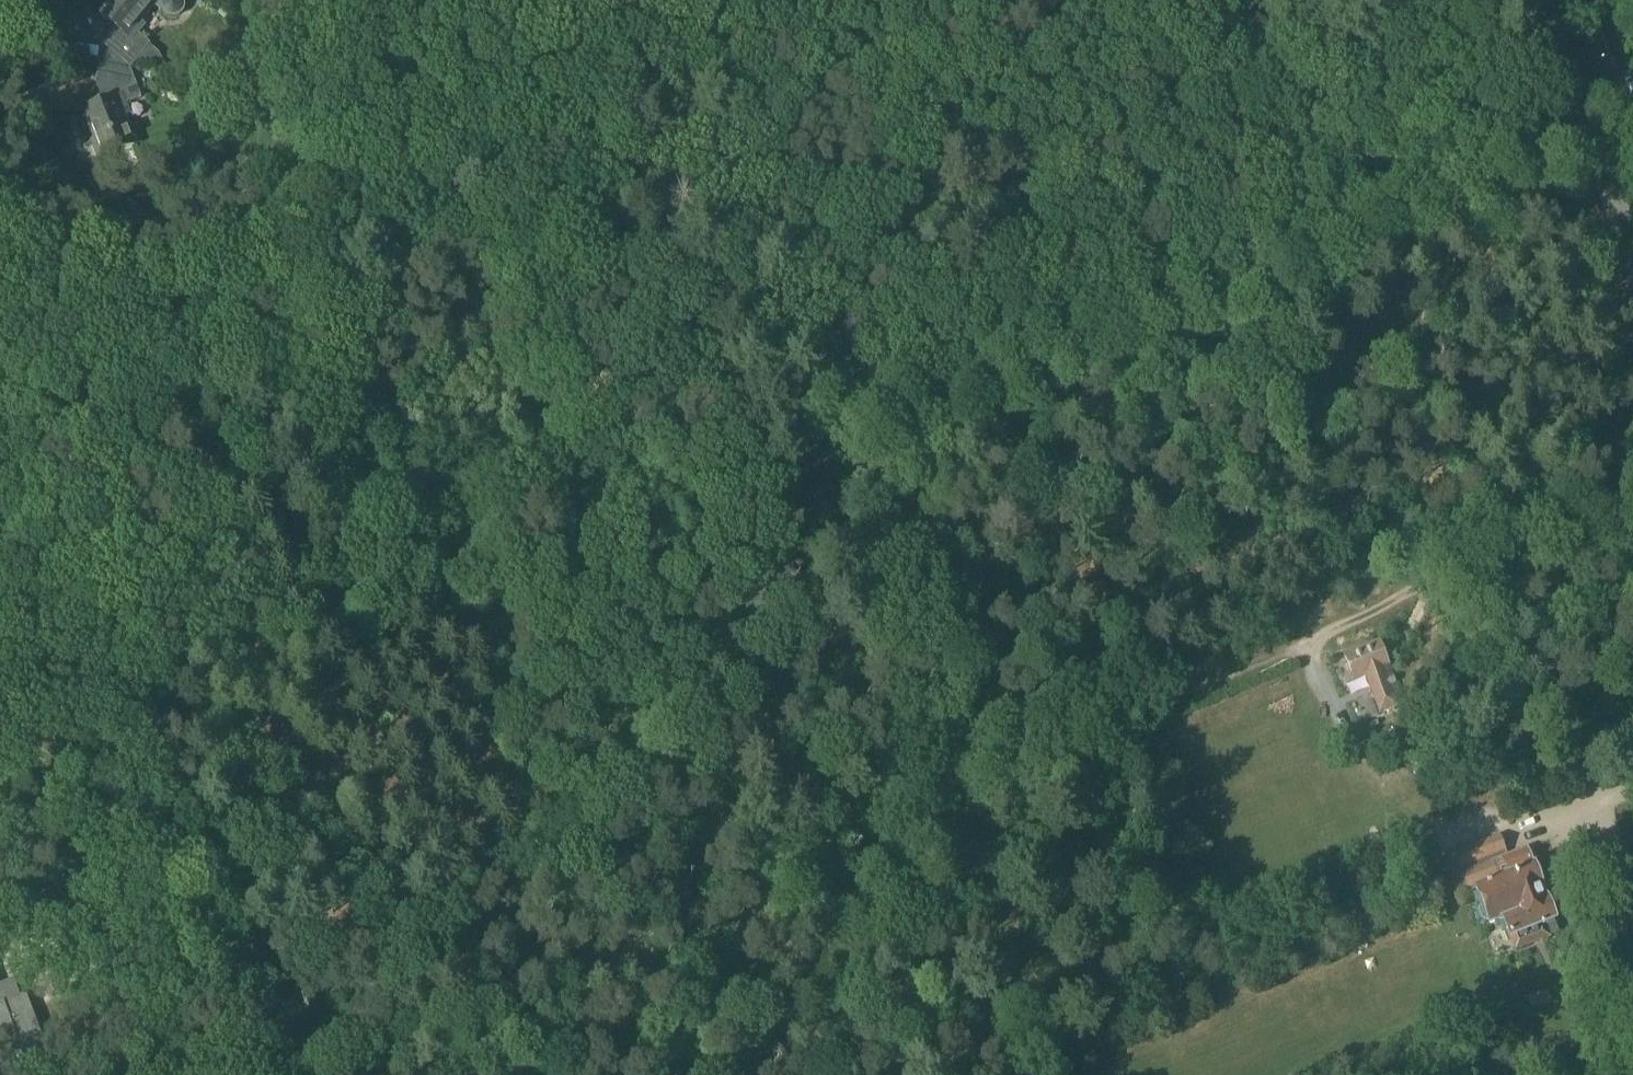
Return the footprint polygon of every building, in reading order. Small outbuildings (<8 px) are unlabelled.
[(130,69),(150,45),(138,34),(144,27),(140,23),(160,0),(110,0),(98,14),(118,31),(105,47),(102,45),(98,64),(130,69)] [(130,70),(130,69),(98,64),(95,83),(98,82),(106,102),(82,111),(101,159),(135,146),(124,117),(130,115),(126,105),(142,99),(130,70)] [(1377,642),(1343,655),(1344,657),(1352,680),(1364,676),(1378,712),(1400,704),(1401,703),(1377,642)] [(1499,837),(1453,855),(1460,871),(1505,853),(1499,837)] [(1498,880),(1475,890),(1482,906),(1480,907),(1478,911),(1482,920),(1486,922),(1487,922),(1488,921),(1489,923),(1489,925),(1499,921),(1503,920),(1510,937),(1514,945),(1517,954),(1524,951),(1550,941),(1547,934),(1557,930),(1542,894),(1525,849),(1492,863),(1498,880)] [(14,1032),(29,1071),(52,1063),(33,1010),(22,1014),(20,1008),(25,1006),(15,981),(0,986),(0,1038),(14,1032)]
